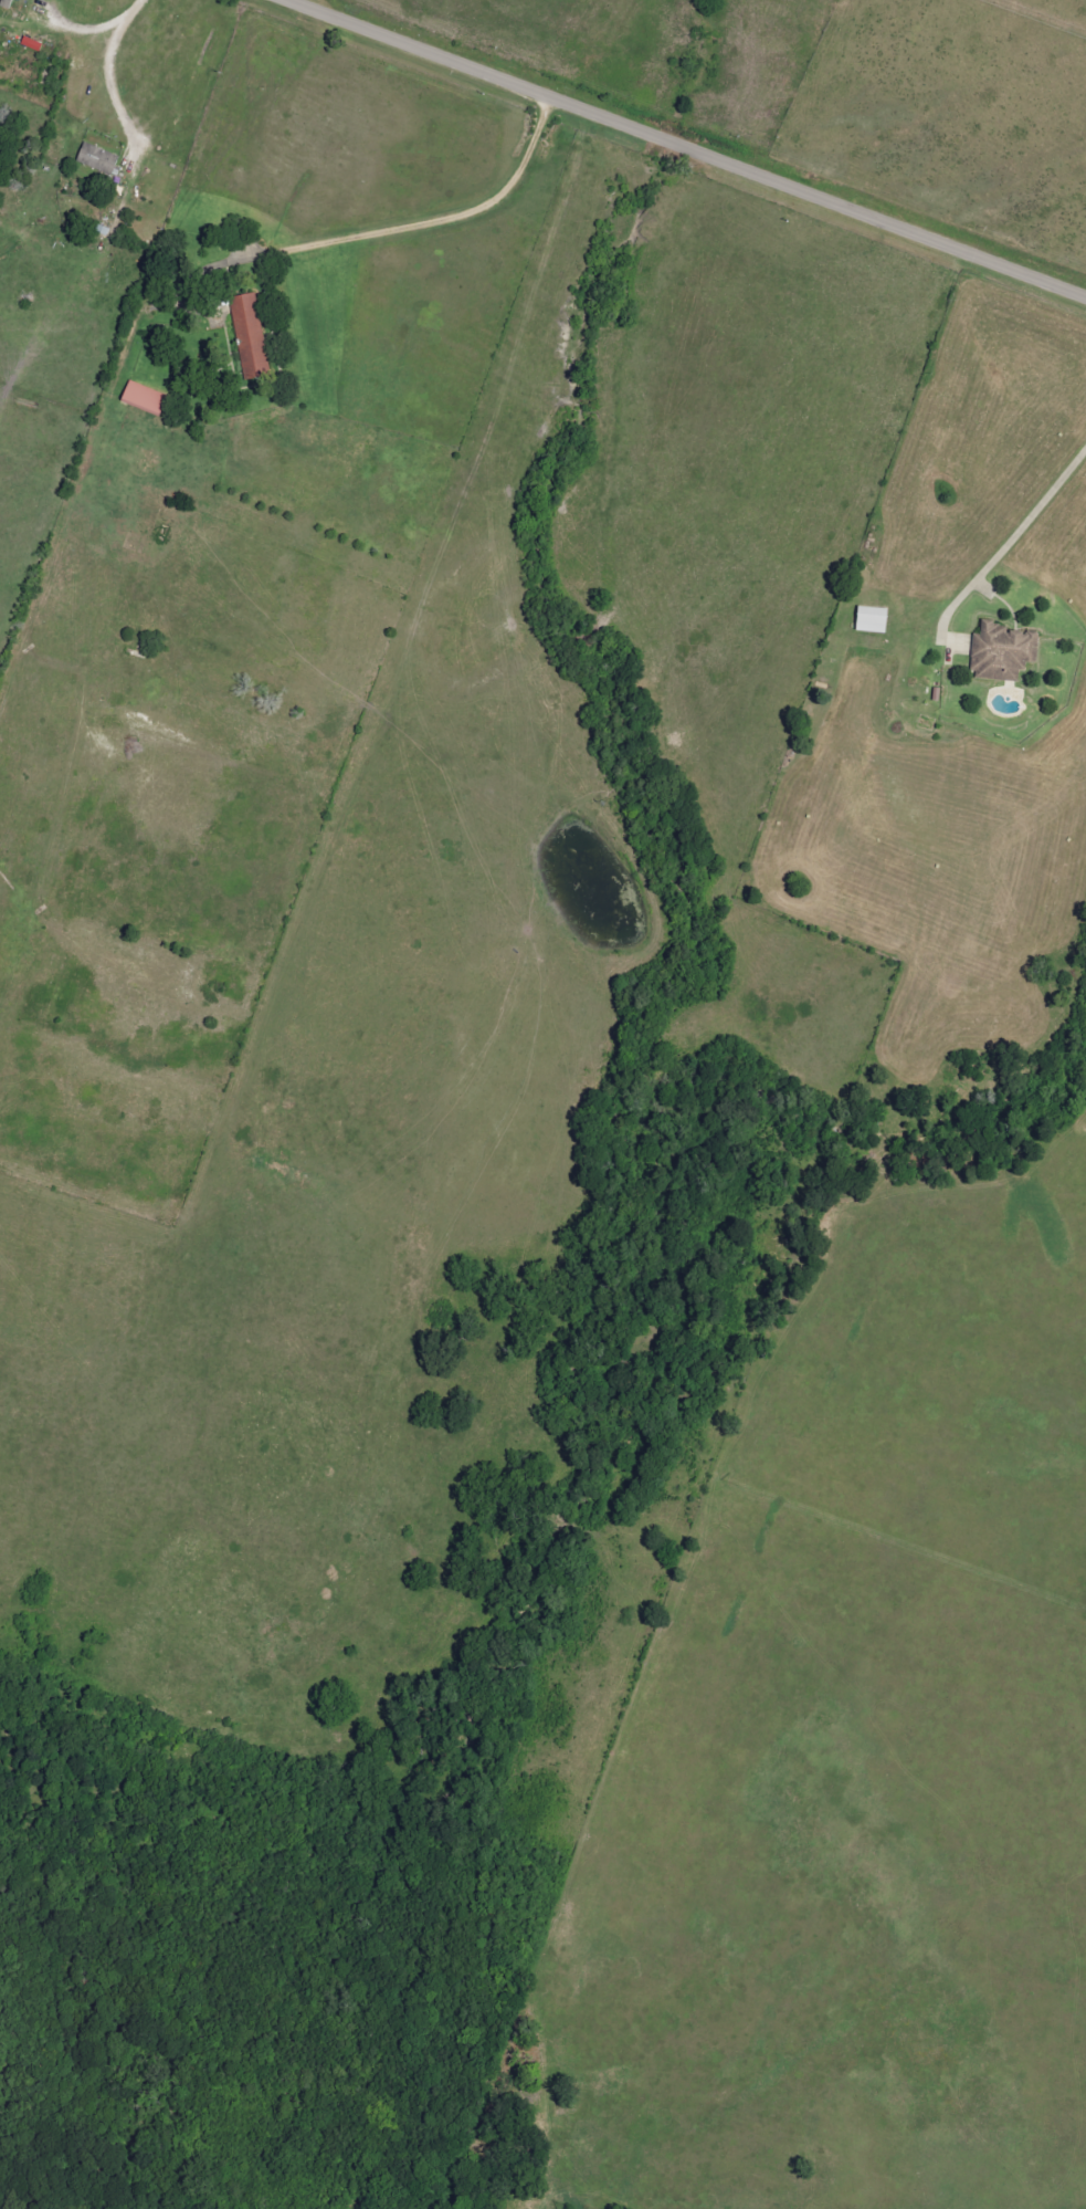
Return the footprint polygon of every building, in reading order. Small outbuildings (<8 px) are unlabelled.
[(3,9),(12,12),(16,0),(5,0),(3,9)] [(120,156),(84,146),(78,166),(114,176),(120,156)] [(245,382),(272,377),(257,295),(230,300),(245,382)] [(123,404),(162,419),(170,397),(131,383),(123,404)] [(890,610),(860,607),(858,632),(887,635),(890,610)] [(1019,683),(1020,672),(1027,673),(1028,664),(1038,665),(1040,634),(1008,632),(1009,625),(983,623),(982,635),(976,635),(972,679),(1019,683)]
